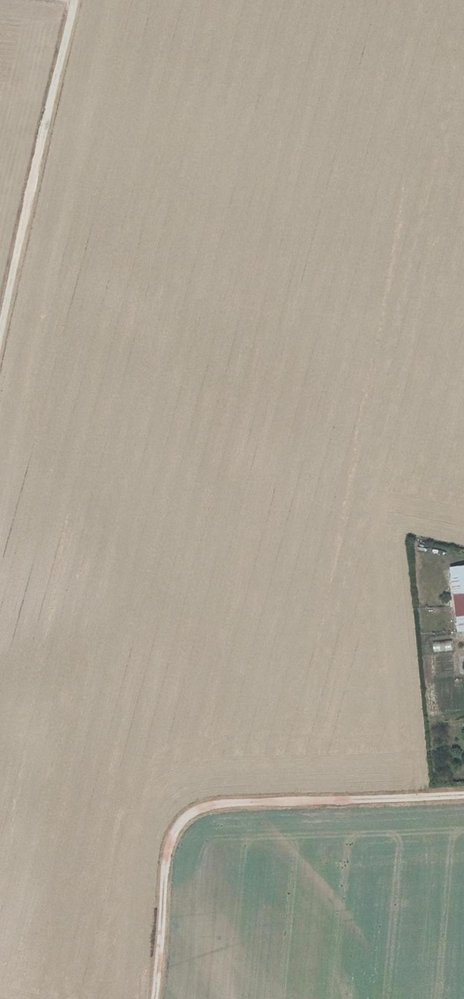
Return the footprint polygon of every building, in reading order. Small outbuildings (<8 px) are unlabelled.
[(451,568),(459,632),(463,631),(463,567),(451,568)] [(432,641),(432,651),(451,651),(452,641),(432,641)]
